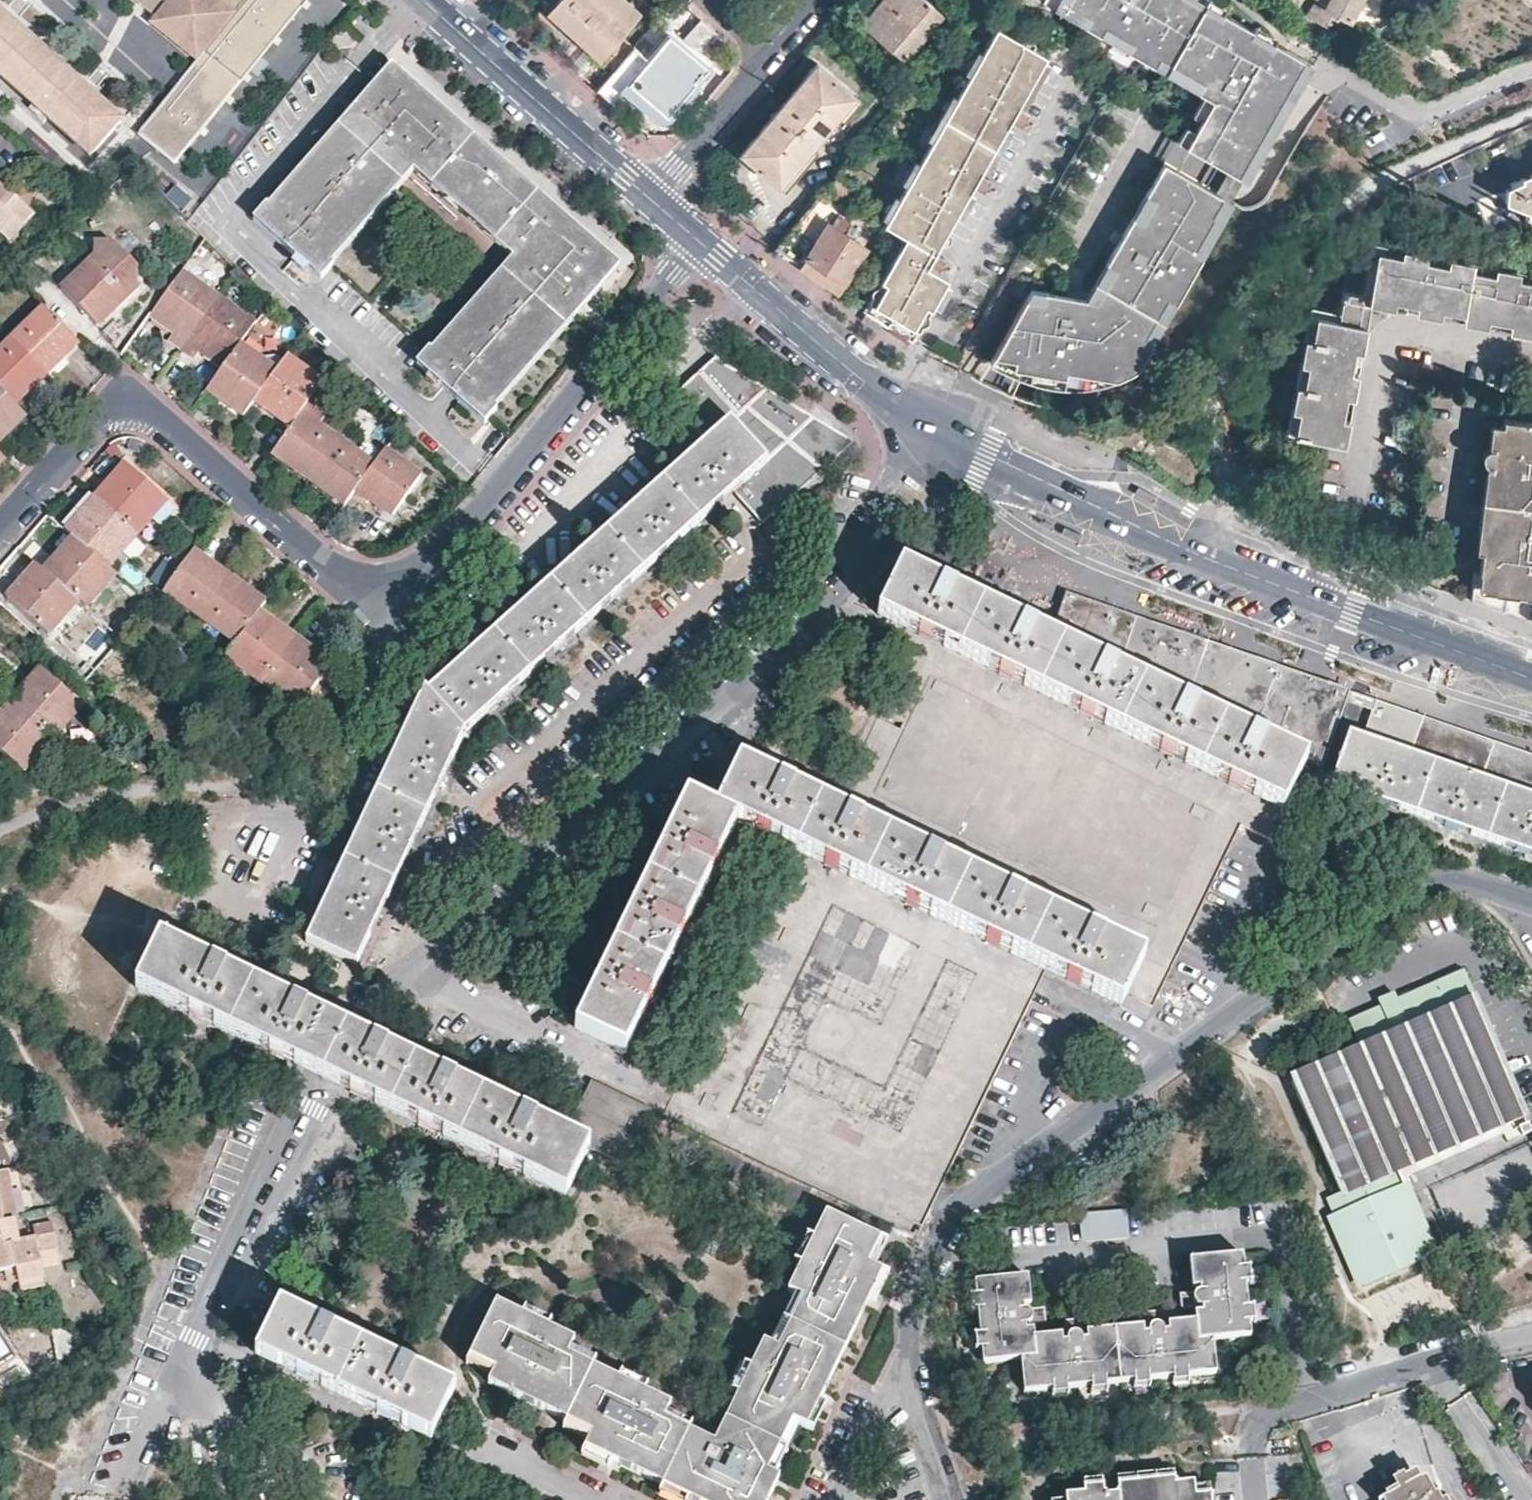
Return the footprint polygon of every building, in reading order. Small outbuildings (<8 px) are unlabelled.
[(153,16),(202,55),(196,61),(138,134),(176,164),(306,0),(132,0),(153,16)] [(617,38),(638,15),(622,0),(557,0),(555,3),(589,34),(581,43),(599,59),(617,38)] [(875,37),(903,61),(941,14),(924,0),(881,0),(865,19),(880,31),(875,37)] [(1212,99),(1186,145),(1247,180),(1313,65),(1260,35),(1251,29),(1200,0),(1041,0),(1212,99)] [(1325,2),(1323,0),(1314,0),(1306,13),(1324,23),(1332,11),(1348,20),(1350,22),(1362,0),(1327,0),(1325,2)] [(589,34),(555,3),(547,12),(581,43),(589,34)] [(90,155),(120,121),(0,13),(0,74),(90,155)] [(202,55),(153,16),(147,24),(196,61),(202,55)] [(860,25),(875,37),(880,31),(865,19),(860,25)] [(711,35),(696,21),(683,37),(697,51),(711,35)] [(891,327),(906,336),(942,273),(927,264),(1044,61),(996,33),(883,224),(905,237),(878,284),(883,287),(868,313),(891,327)] [(647,57),(633,47),(630,50),(613,70),(665,114),(706,66),(667,34),(647,57)] [(599,59),(583,77),(597,90),(613,70),(630,50),(617,38),(599,59)] [(361,120),(350,110),(267,205),(264,203),(251,218),(321,279),(333,264),(330,261),(412,169),(422,157),(428,163),(418,174),(508,253),(518,241),(524,246),(513,258),(431,351),(428,348),(414,363),(484,423),(497,409),(494,406),(577,311),(565,303),(575,292),(585,301),(617,264),(508,168),(500,177),(490,170),(499,160),(484,147),(390,63),(377,78),(357,101),(369,111),(361,120)] [(855,98),(816,64),(740,153),(779,187),(855,98)] [(357,101),(350,110),(361,120),(369,111),(357,101)] [(1177,168),(1224,194),(1229,185),(1235,174),(1188,146),(1182,159),(1177,168)] [(422,157),(412,169),(418,174),(428,163),(422,157)] [(508,168),(499,160),(490,170),(500,177),(508,168)] [(1138,368),(1234,203),(1164,162),(1116,245),(1085,298),(1071,295),(1045,291),(1043,300),(1026,297),(993,355),(1014,359),(1013,367),(1065,375),(1067,369),(1113,376),(1138,368)] [(1531,181),(1523,180),(1509,188),(1508,202),(1527,209),(1530,210),(1531,210),(1531,179),(1531,181)] [(3,234),(17,219),(24,225),(37,211),(1,180),(0,181),(0,232),(3,234)] [(190,192),(177,182),(167,195),(179,205),(190,192)] [(808,213),(776,250),(785,257),(796,264),(805,271),(809,273),(814,276),(827,285),(836,293),(863,249),(808,213)] [(17,219),(3,234),(9,241),(24,225),(17,219)] [(518,241),(508,253),(513,258),(524,246),(518,241)] [(93,259),(61,290),(96,326),(139,285),(139,269),(113,243),(94,242),(93,259)] [(1380,243),(1374,273),(1350,268),(1340,318),(1318,314),(1296,433),(1338,442),(1361,323),(1368,325),(1375,292),(1531,323),(1531,274),(1380,243)] [(183,270),(151,314),(174,330),(168,338),(181,349),(220,296),(183,270)] [(577,311),(585,301),(575,292),(565,303),(577,311)] [(255,322),(220,296),(181,349),(193,358),(199,349),(223,366),(239,344),(255,322)] [(44,305),(11,337),(47,374),(80,342),(44,305)] [(15,404),(47,374),(11,337),(0,349),(0,389),(15,404)] [(239,344),(223,366),(206,390),(244,417),(254,402),(276,371),(239,344)] [(1081,385),(1106,381),(1111,379),(1113,376),(1067,369),(1065,375),(1013,367),(1014,359),(993,355),(989,362),(1002,367),(1022,376),(1043,383),(1054,385),(1081,385)] [(322,382),(287,356),(276,371),(254,402),(290,428),(308,402),(322,382)] [(468,728),(736,492),(744,485),(767,509),(844,441),(715,362),(693,384),(679,398),(705,429),(699,435),(706,443),(697,451),(428,692),(425,690),(307,938),(356,962),(464,733),(468,728)] [(0,389),(0,440),(26,415),(15,404),(0,389)] [(290,428),(271,454),(307,479),(337,438),(318,425),(326,415),(308,402),(290,428)] [(1507,420),(1506,426),(1505,448),(1497,446),(1497,449),(1494,449),(1493,448),(1490,449),(1488,450),(1487,452),(1486,454),(1485,456),(1485,458),(1485,460),(1486,462),(1488,464),(1492,465),(1495,466),(1496,469),(1502,470),(1496,528),(1492,557),(1485,557),(1483,576),(1477,576),(1474,598),(1490,604),(1510,612),(1512,596),(1531,598),(1531,423),(1507,420)] [(1491,445),(1497,446),(1505,448),(1506,426),(1494,425),(1491,445)] [(337,438),(307,479),(345,505),(356,490),(374,465),(337,438)] [(854,447),(844,441),(767,509),(758,517),(767,526),(854,447)] [(374,465),(356,490),(393,517),(421,476),(385,450),(374,465)] [(124,464),(96,497),(138,534),(167,502),(124,464)] [(1484,526),(1496,528),(1502,470),(1496,469),(1490,468),(1484,526)] [(1165,480),(1149,471),(1145,477),(1161,487),(1165,480)] [(744,485),(736,492),(758,517),(767,509),(744,485)] [(138,534),(96,497),(65,532),(72,538),(107,569),(138,534)] [(1081,534),(1064,526),(1061,533),(1078,541),(1081,534)] [(1481,556),(1485,557),(1492,557),(1496,528),(1484,526),(1481,556)] [(107,569),(72,538),(43,571),(78,602),(85,608),(114,575),(107,569)] [(230,575),(194,549),(178,571),(163,591),(199,618),(230,575)] [(1322,768),(1346,699),(992,575),(995,567),(983,562),(967,595),(936,580),(902,565),(878,613),(917,632),(1282,810),(1288,798),(1305,762),(1322,768)] [(43,571),(36,565),(7,597),(49,635),(78,602),(43,571)] [(992,575),(1346,699),(1349,690),(1333,685),(1305,675),(1250,656),(1209,642),(1159,624),(1126,612),(1093,601),(1069,593),(1029,579),(1003,570),(995,567),(992,575)] [(199,618),(235,645),(260,610),(265,602),(230,575),(199,618)] [(226,657),(261,683),(295,637),(260,610),(235,645),(226,657)] [(92,655),(107,636),(97,629),(82,648),(92,655)] [(295,637),(261,683),(298,710),(331,663),(295,637)] [(10,702),(53,740),(84,706),(41,667),(10,702)] [(24,773),(53,740),(10,702),(0,714),(0,751),(24,773)] [(1506,755),(1389,714),(1372,708),(1361,738),(1348,733),(1331,786),(1531,856),(1531,764),(1506,755)] [(625,1050),(738,816),(795,844),(1119,1004),(1138,964),(1141,956),(833,807),(739,761),(716,808),(689,795),(665,846),(576,1025),(625,1050)] [(774,1032),(802,952),(754,935),(745,961),(766,968),(738,1047),(722,1041),(711,1073),(744,1084),(763,1029),(774,1032)] [(565,1192),(589,1144),(353,1029),(325,1015),(163,937),(138,984),(302,1064),(329,1077),(343,1084),(565,1192)] [(1359,1046),(1291,1078),(1340,1188),(1395,1164),(1525,1107),(1464,968),(1397,995),(1394,989),(1377,997),(1379,1003),(1348,1017),(1359,1046)] [(973,1023),(1016,1028),(1020,989),(977,984),(973,1023)] [(614,1109),(646,1122),(654,1106),(623,1092),(614,1109)] [(843,1107),(830,1131),(858,1146),(871,1121),(843,1107)] [(626,1163),(646,1122),(614,1109),(606,1124),(610,1126),(598,1148),(626,1163)] [(955,1158),(956,1136),(936,1135),(935,1157),(955,1158)] [(1433,1251),(1395,1164),(1340,1188),(1340,1190),(1326,1195),(1364,1282),(1433,1251)] [(18,1215),(8,1165),(0,1167),(0,1218),(15,1215),(18,1215)] [(1134,1234),(1131,1206),(1082,1211),(1085,1239),(1134,1234)] [(791,1418),(806,1424),(820,1395),(867,1297),(880,1270),(868,1264),(881,1237),(826,1211),(789,1289),(803,1295),(779,1347),(765,1339),(715,1441),(665,1417),(671,1404),(569,1354),(575,1339),(497,1301),(471,1355),(497,1368),(489,1382),(511,1393),(591,1431),(585,1445),(605,1455),(698,1499),(766,1499),(779,1473),(766,1467),(791,1418)] [(15,1215),(0,1218),(0,1268),(6,1267),(16,1265),(20,1280),(21,1287),(45,1282),(42,1266),(40,1258),(60,1254),(56,1233),(55,1233),(35,1237),(20,1240),(15,1215)] [(53,1221),(33,1225),(35,1237),(55,1233),(53,1221)] [(1191,1366),(1192,1370),(1219,1368),(1215,1336),(1248,1332),(1247,1318),(1240,1317),(1239,1304),(1245,1302),(1244,1291),(1243,1279),(1235,1279),(1234,1265),(1240,1263),(1239,1250),(1187,1256),(1189,1284),(1197,1283),(1197,1287),(1178,1290),(1179,1305),(1199,1303),(1200,1307),(1192,1308),(1193,1317),(1164,1320),(1165,1327),(1160,1327),(1158,1307),(1143,1309),(1145,1329),(1140,1329),(1139,1323),(1088,1328),(1088,1335),(1084,1336),(1082,1316),(1067,1317),(1070,1337),(1064,1337),(1063,1330),(1035,1333),(1035,1324),(1028,1325),(1028,1321),(1046,1319),(1045,1304),(1026,1306),(1026,1302),(1032,1301),(1029,1272),(976,1279),(977,1292),(983,1292),(985,1308),(979,1308),(980,1320),(981,1332),(988,1332),(989,1346),(984,1347),(986,1360),(1022,1356),(1026,1388),(1053,1386),(1053,1380),(1068,1379),(1069,1383),(1093,1381),(1093,1376),(1109,1375),(1109,1379),(1137,1377),(1136,1372),(1150,1370),(1151,1375),(1176,1372),(1176,1367),(1191,1366)] [(62,1262),(60,1254),(40,1258),(42,1266),(62,1262)] [(1248,1263),(1240,1263),(1234,1265),(1235,1279),(1243,1279),(1250,1278),(1248,1263)] [(16,1265),(6,1267),(9,1282),(20,1280),(16,1265)] [(973,1309),(979,1308),(985,1308),(983,1292),(977,1292),(971,1294),(973,1309)] [(432,1436),(456,1386),(281,1302),(258,1351),(281,1363),(403,1422),(432,1436)] [(1240,1317),(1247,1318),(1254,1316),(1253,1302),(1245,1302),(1239,1304),(1240,1317)] [(20,1360),(0,1327),(0,1373),(20,1360)] [(977,1347),(984,1347),(989,1346),(988,1332),(981,1332),(976,1334),(977,1347)] [(82,1340),(66,1333),(67,1350),(82,1340)] [(1191,1378),(1192,1370),(1191,1366),(1176,1367),(1176,1372),(1177,1379),(1191,1378)] [(1151,1382),(1151,1375),(1150,1370),(1136,1372),(1137,1377),(1138,1384),(1151,1382)] [(1109,1387),(1109,1379),(1109,1375),(1093,1376),(1093,1381),(1094,1388),(1109,1387)] [(1069,1391),(1069,1383),(1068,1379),(1053,1380),(1053,1386),(1054,1392),(1069,1391)] [(1121,1480),(1178,1475),(1178,1468),(1120,1473),(1121,1480)] [(1433,1488),(1428,1491),(1415,1469),(1399,1478),(1401,1484),(1396,1487),(1395,1484),(1383,1490),(1384,1494),(1380,1496),(1382,1499),(1441,1499),(1433,1488)] [(1212,1490),(1198,1491),(1197,1482),(1197,1477),(1179,1479),(1178,1475),(1121,1480),(1121,1490),(1107,1491),(1106,1482),(1086,1484),(1086,1489),(1068,1491),(1068,1496),(1069,1499),(1213,1499),(1212,1490)] [(1086,1477),(1086,1484),(1106,1482),(1105,1475),(1086,1477)] [(1198,1491),(1212,1490),(1211,1481),(1197,1482),(1198,1491)] [(1030,1490),(1018,1491),(1019,1499),(1031,1499),(1030,1490)]
